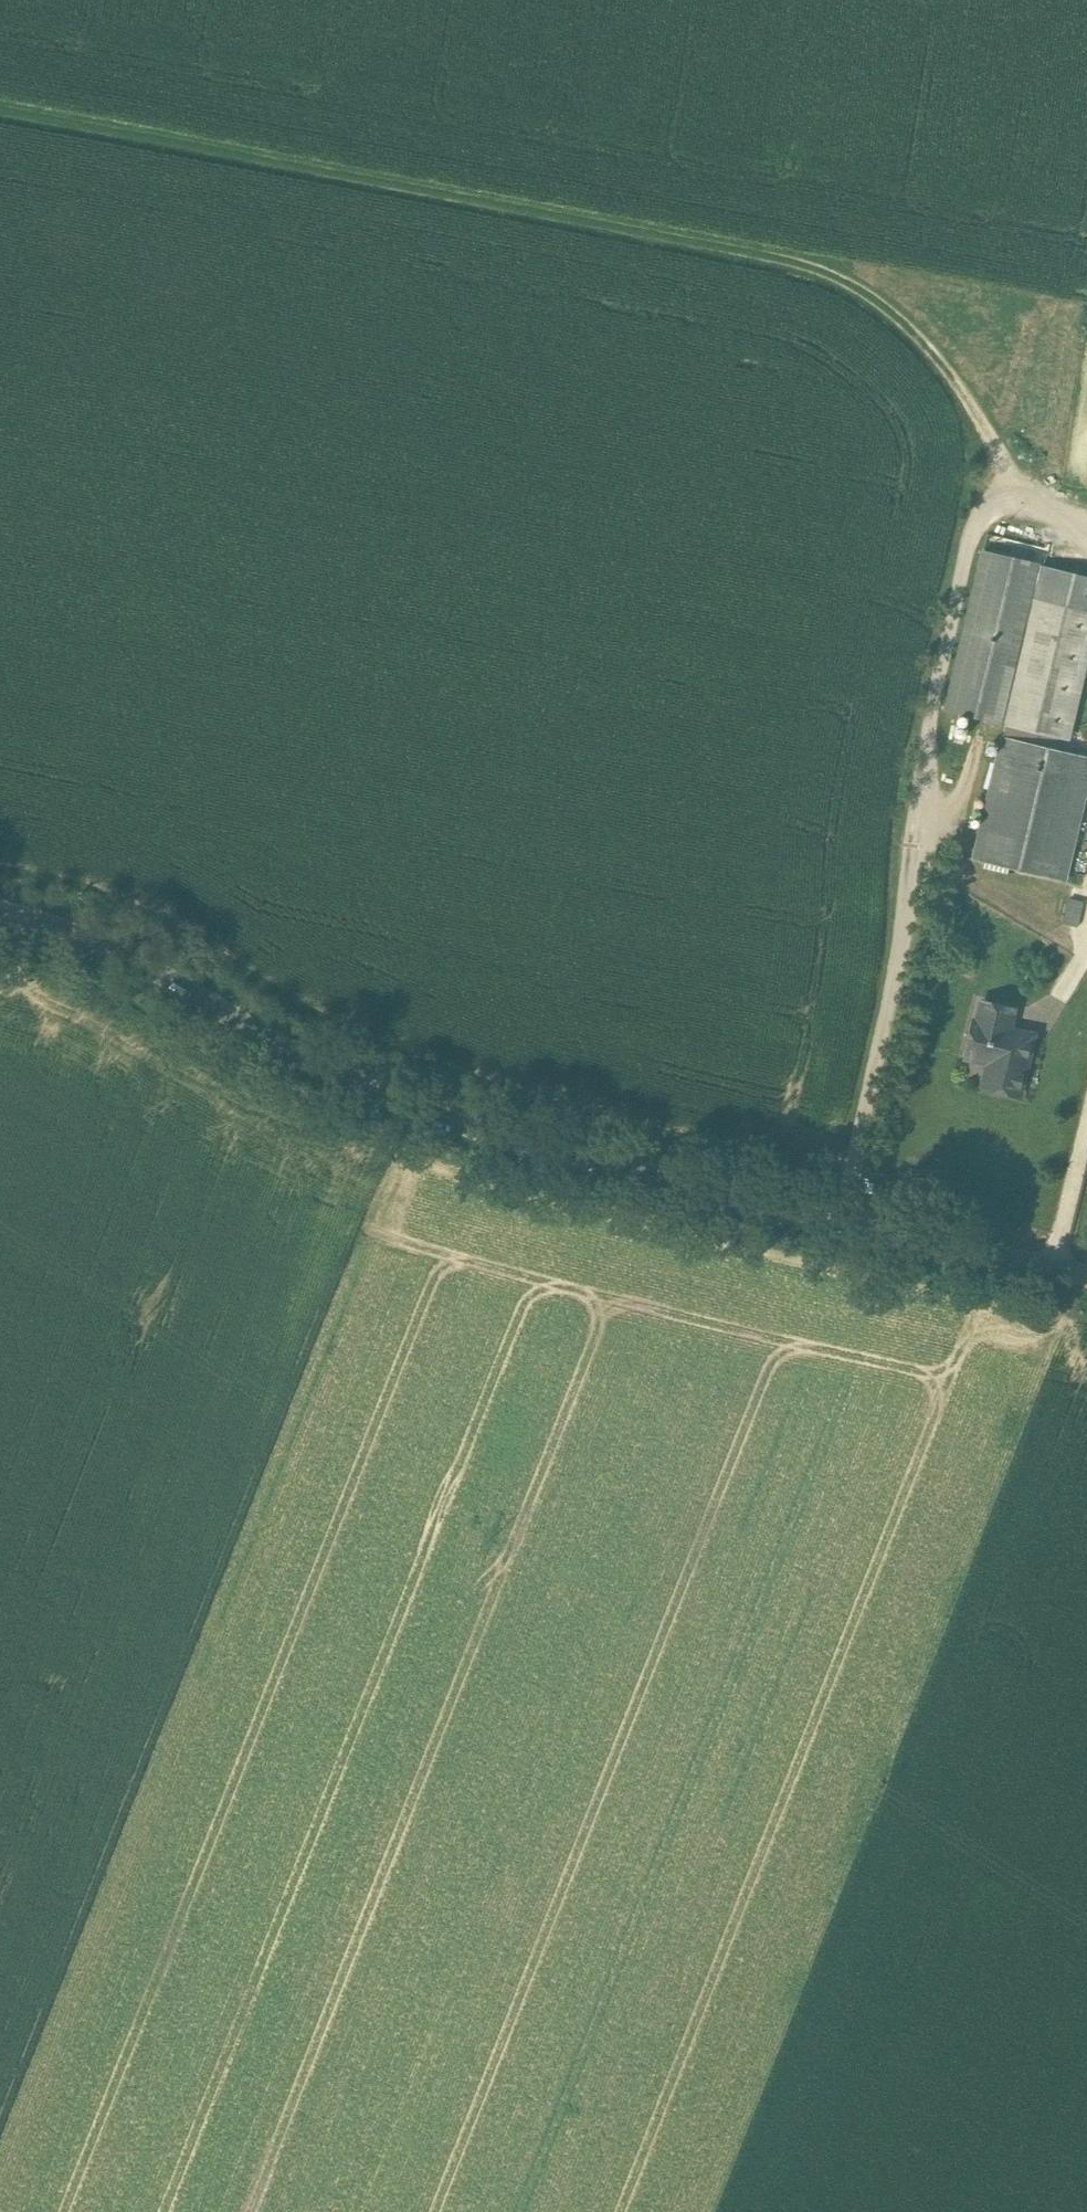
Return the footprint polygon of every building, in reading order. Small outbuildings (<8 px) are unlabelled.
[(1044,565),(984,551),(946,709),(1006,724),(1036,598),(1044,565)] [(1044,565),(1036,598),(1086,610),(1086,575),(1044,565)] [(1036,598),(1006,724),(1050,734),(1068,738),(1086,657),(1086,610),(1036,598)] [(1050,734),(1006,724),(1003,737),(1047,747),(1050,734)] [(1003,737),(975,858),(1064,879),(1086,780),(1086,756),(1047,747),(1003,737)] [(1085,899),(1071,896),(1065,921),(1078,924),(1085,899)] [(1013,1008),(983,1001),(978,1022),(1008,1029),(1013,1008)] [(978,1022),(974,1021),(966,1056),(989,1062),(983,1086),(1019,1095),(1033,1035),(1008,1029),(978,1022)]
